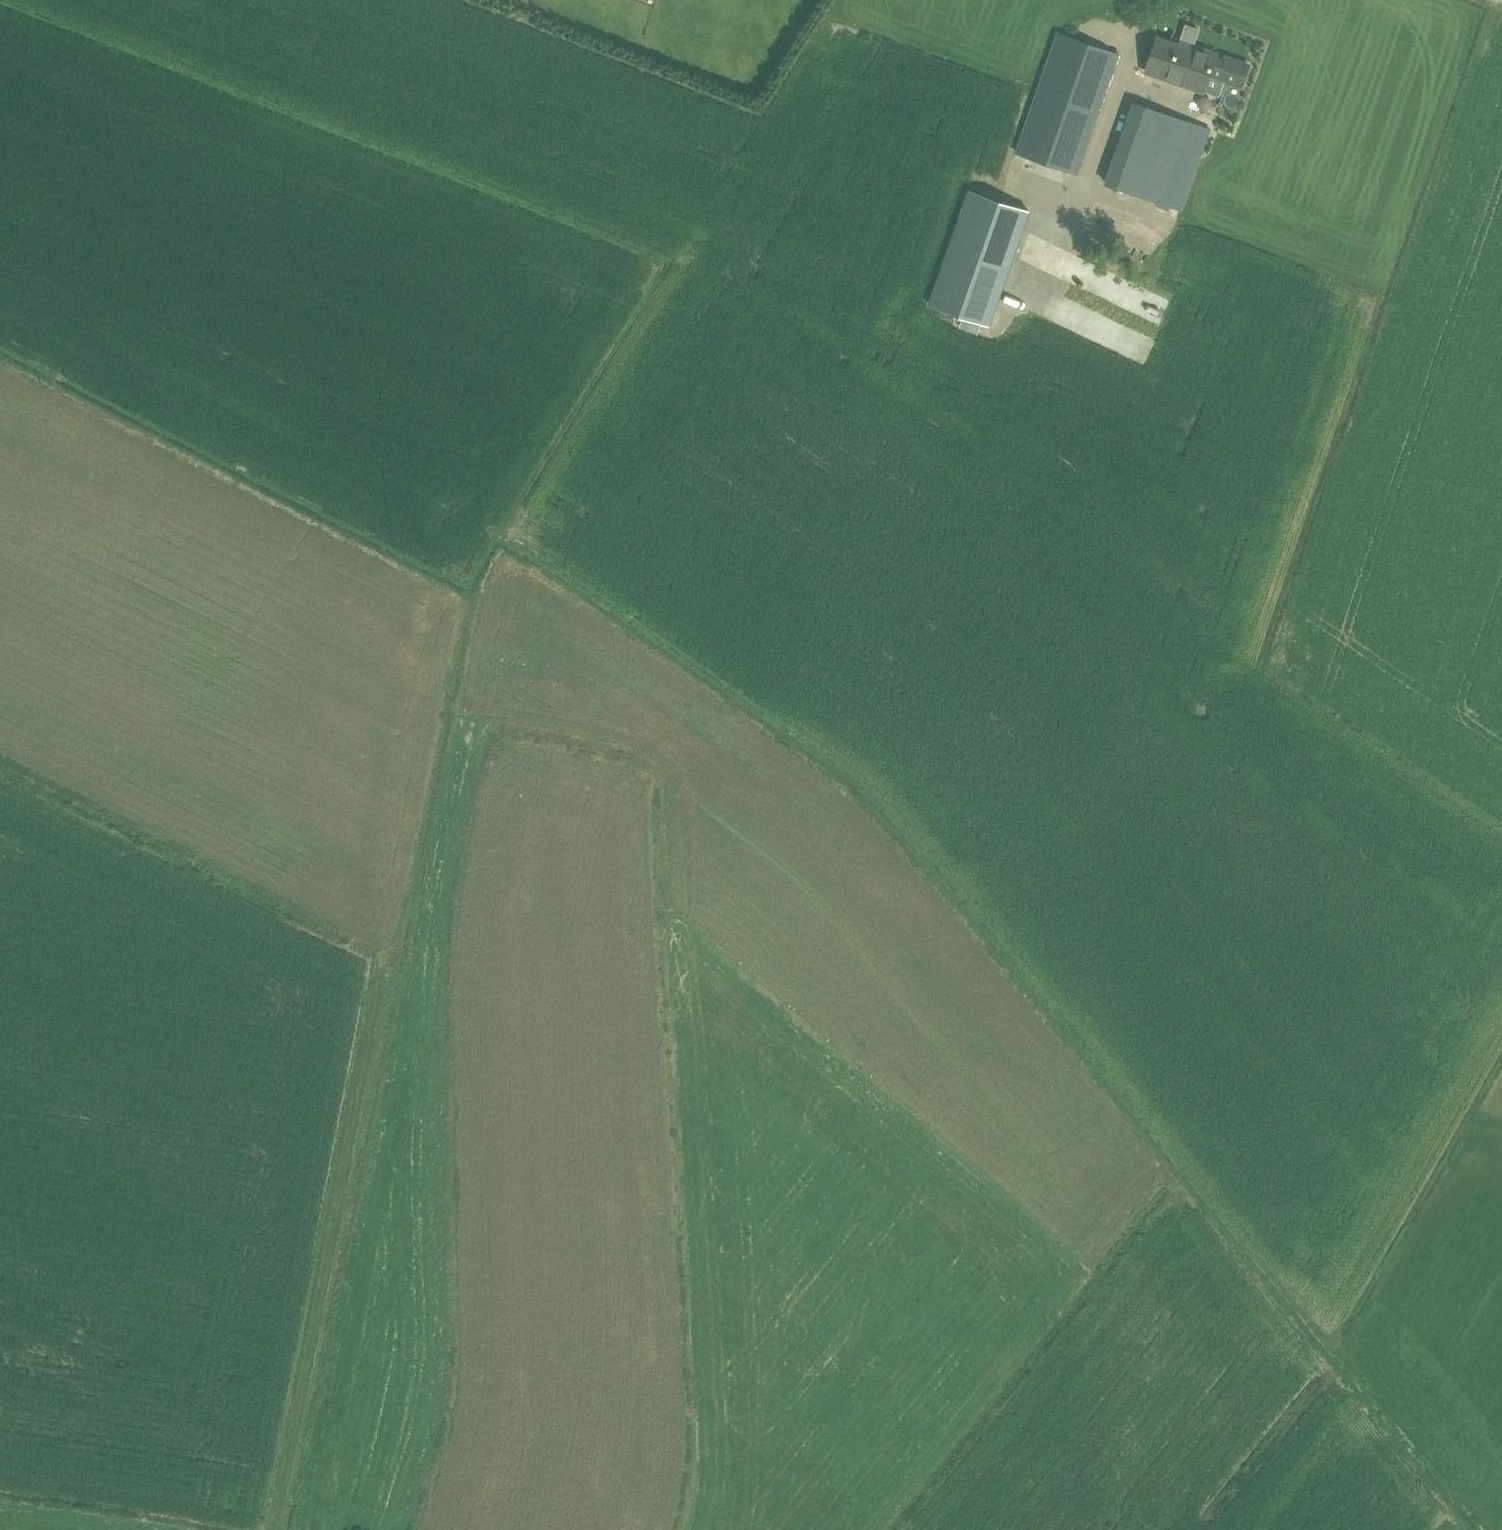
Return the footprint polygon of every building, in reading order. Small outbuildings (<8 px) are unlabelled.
[(1078,173),(1120,52),(1059,30),(1016,152),(1078,173)] [(1188,85),(1201,47),(1192,44),(1190,48),(1159,37),(1147,71),(1188,85)] [(1105,183),(1150,198),(1183,209),(1212,128),(1135,100),(1105,183)] [(931,304),(961,314),(989,324),(1029,209),(971,189),(931,304)]
